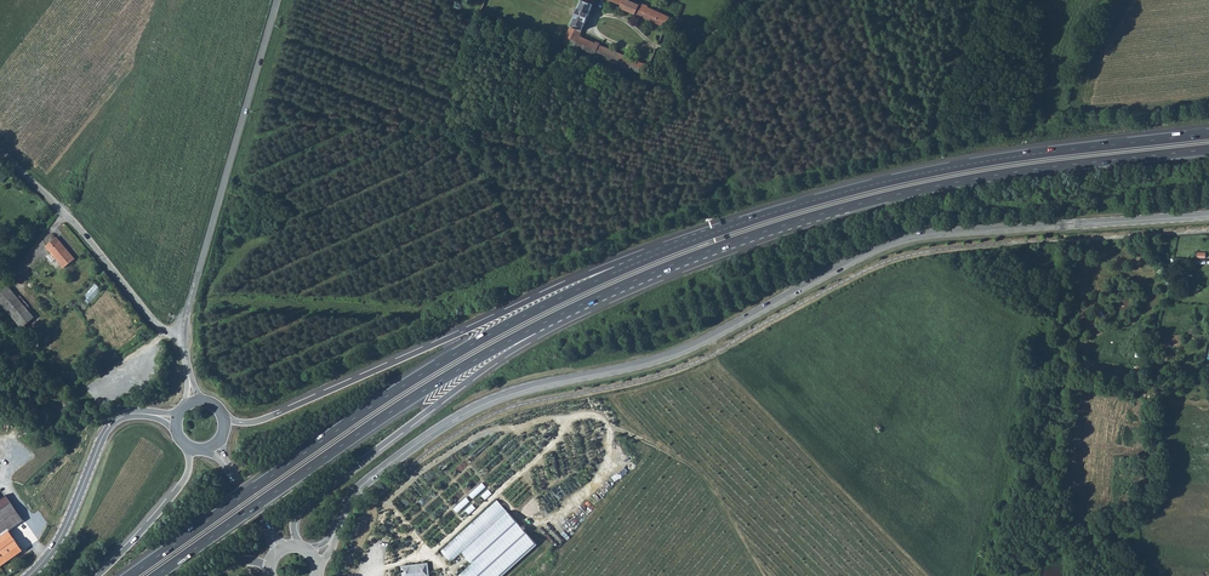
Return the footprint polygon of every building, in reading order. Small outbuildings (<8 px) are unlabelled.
[(565,40),(625,66),(645,75),(650,65),(580,35),(595,0),(581,0),(564,39),(565,40)] [(621,4),(619,8),(666,27),(670,16),(648,7),(649,5),(640,1),(639,3),(632,0),(610,0),(621,4)] [(0,172),(0,178),(3,181),(8,175),(3,169),(0,172)] [(56,237),(45,245),(64,267),(74,259),(56,237)] [(0,293),(0,302),(22,327),(34,317),(7,284),(0,293)] [(95,284),(84,297),(91,302),(101,289),(95,284)] [(120,338),(132,331),(129,325),(116,333),(120,338)] [(24,520),(7,495),(0,500),(0,536),(24,520)] [(441,551),(452,563),(463,552),(472,563),(458,575),(502,575),(537,544),(496,499),(441,551)] [(426,565),(417,566),(419,574),(427,573),(426,565)]
